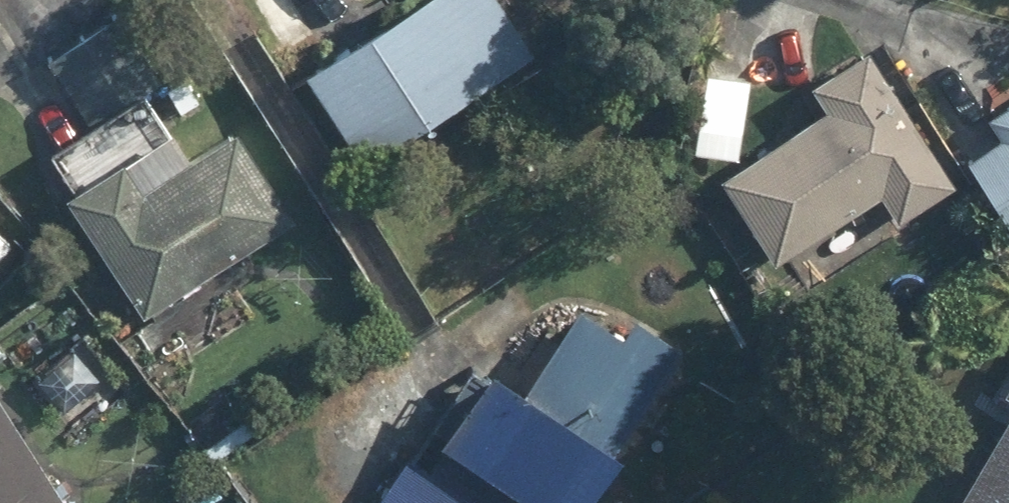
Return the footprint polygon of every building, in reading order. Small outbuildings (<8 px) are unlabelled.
[(508,0),(416,0),(313,65),(372,159),(541,52),(508,0)] [(166,77),(123,13),(50,61),(92,125),(166,77)] [(876,45),(801,91),(818,118),(730,173),(782,257),(887,191),(902,216),(960,179),(876,45)] [(747,158),(755,75),(706,70),(698,153),(747,158)] [(996,104),(1008,128),(1008,97),(996,104)] [(179,129),(75,189),(147,313),(306,222),(247,120),(193,152),(179,129)] [(965,153),(1008,234),(1008,129),(965,153)] [(0,230),(0,260),(15,247),(0,230)] [(639,333),(589,300),(535,382),(623,441),(686,345),(647,320),(639,333)] [(502,360),(452,436),(554,502),(594,502),(632,447),(623,441),(535,382),(502,360)] [(1,387),(0,388),(0,502),(75,502),(1,387)] [(958,502),(1008,502),(1008,418),(958,502)] [(416,458),(388,502),(489,502),(416,458)]
